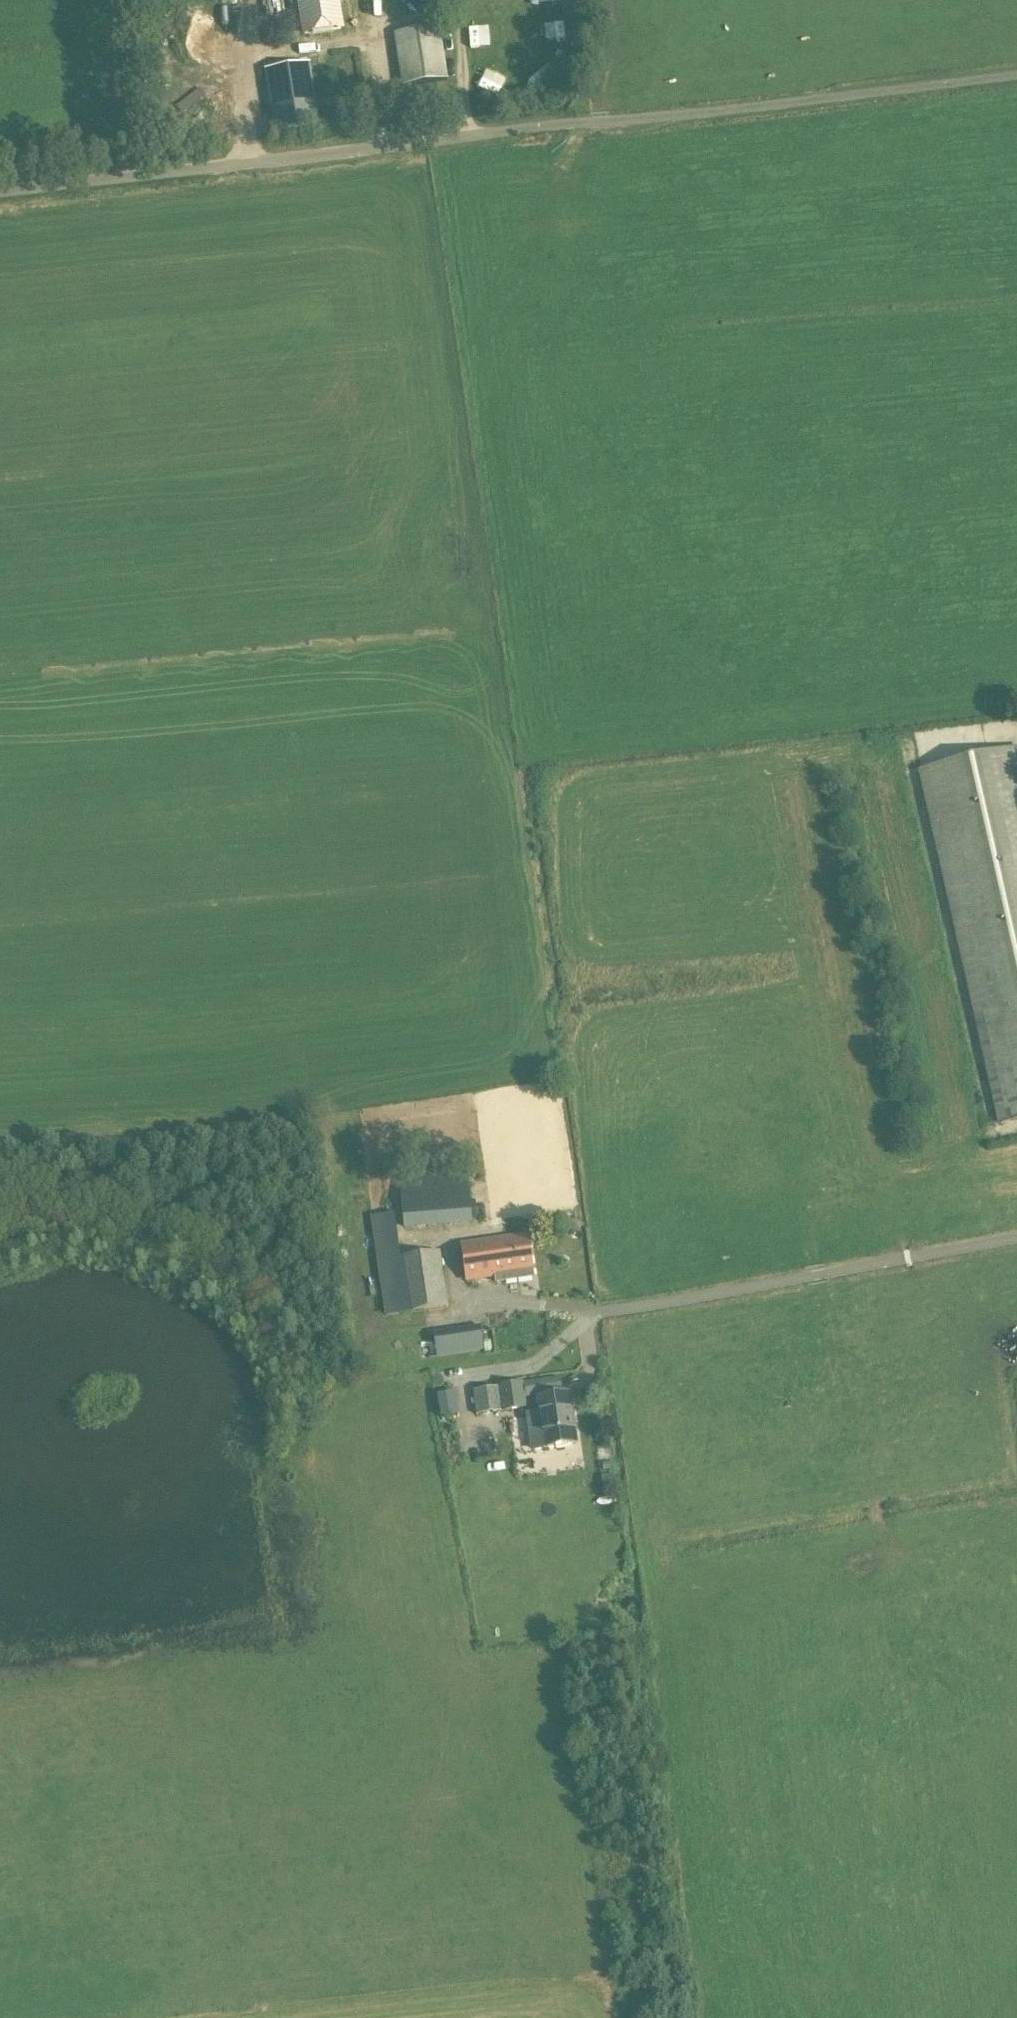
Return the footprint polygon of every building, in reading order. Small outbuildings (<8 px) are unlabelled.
[(311,33),(345,29),(341,0),(307,0),(311,33)] [(403,87),(438,82),(431,30),(395,35),(403,87)] [(275,130),(318,124),(309,64),(266,71),(275,130)] [(1016,1121),(1016,748),(920,771),(1002,1124),(1016,1121)] [(403,1230),(472,1225),(468,1173),(399,1178),(403,1230)] [(400,1257),(394,1214),(371,1217),(386,1316),(448,1307),(440,1251),(400,1257)] [(533,1278),(527,1236),(462,1245),(467,1281),(496,1277),(497,1283),(533,1278)] [(483,1344),(480,1327),(433,1334),(437,1359),(484,1352),(484,1354),(492,1353),(490,1343),(483,1344)] [(1016,1362),(1016,1330),(1016,1329),(995,1350),(1012,1367),(1016,1362)] [(524,1382),(473,1389),(476,1415),(527,1408),(526,1397),(560,1392),(558,1378),(524,1382)] [(538,1412),(526,1414),(531,1452),(578,1445),(570,1393),(536,1398),(538,1412)] [(609,1464),(601,1465),(602,1472),(610,1471),(609,1464)] [(604,1475),(606,1484),(615,1483),(614,1473),(604,1475)]
